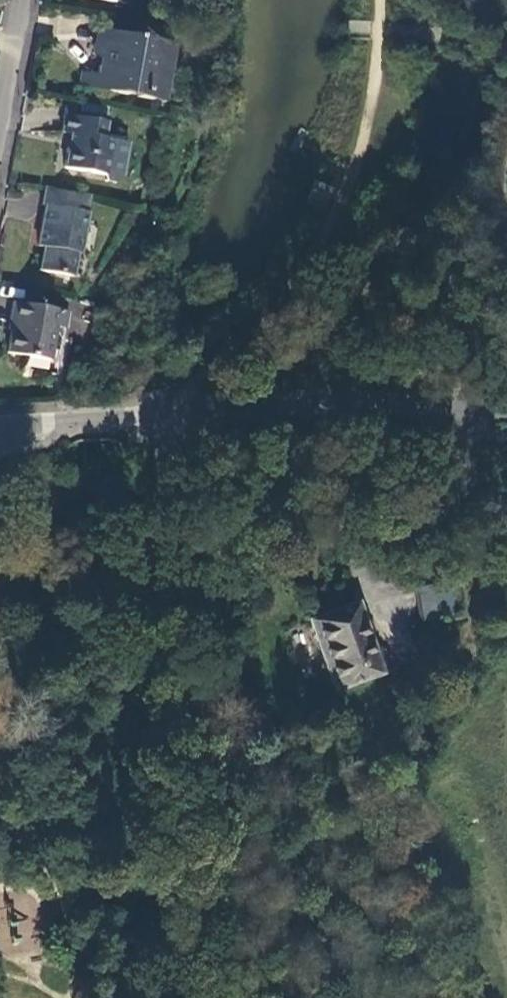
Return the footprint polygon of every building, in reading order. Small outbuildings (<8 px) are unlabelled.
[(161,103),(172,44),(102,31),(99,46),(89,44),(87,55),(96,61),(94,74),(91,90),(161,103)] [(75,87),(91,90),(94,74),(78,72),(75,87)] [(124,143),(98,139),(101,123),(63,115),(60,133),(68,134),(61,168),(100,176),(101,182),(110,184),(117,179),(124,143)] [(83,213),(78,212),(82,195),(42,188),(39,205),(43,206),(36,246),(42,248),(37,271),(68,277),(72,253),(76,254),(83,213)] [(60,329),(63,312),(10,303),(7,319),(10,320),(4,354),(44,361),(50,327),(60,329)] [(450,582),(413,589),(419,620),(456,613),(450,582)] [(350,606),(361,636),(367,633),(356,603),(350,606)] [(350,606),(307,621),(322,662),(331,659),(341,688),(382,673),(367,633),(361,636),(350,606)] [(322,662),(332,691),(341,688),(331,659),(322,662)] [(19,948),(34,947),(32,935),(44,933),(37,887),(11,890),(19,948)]
